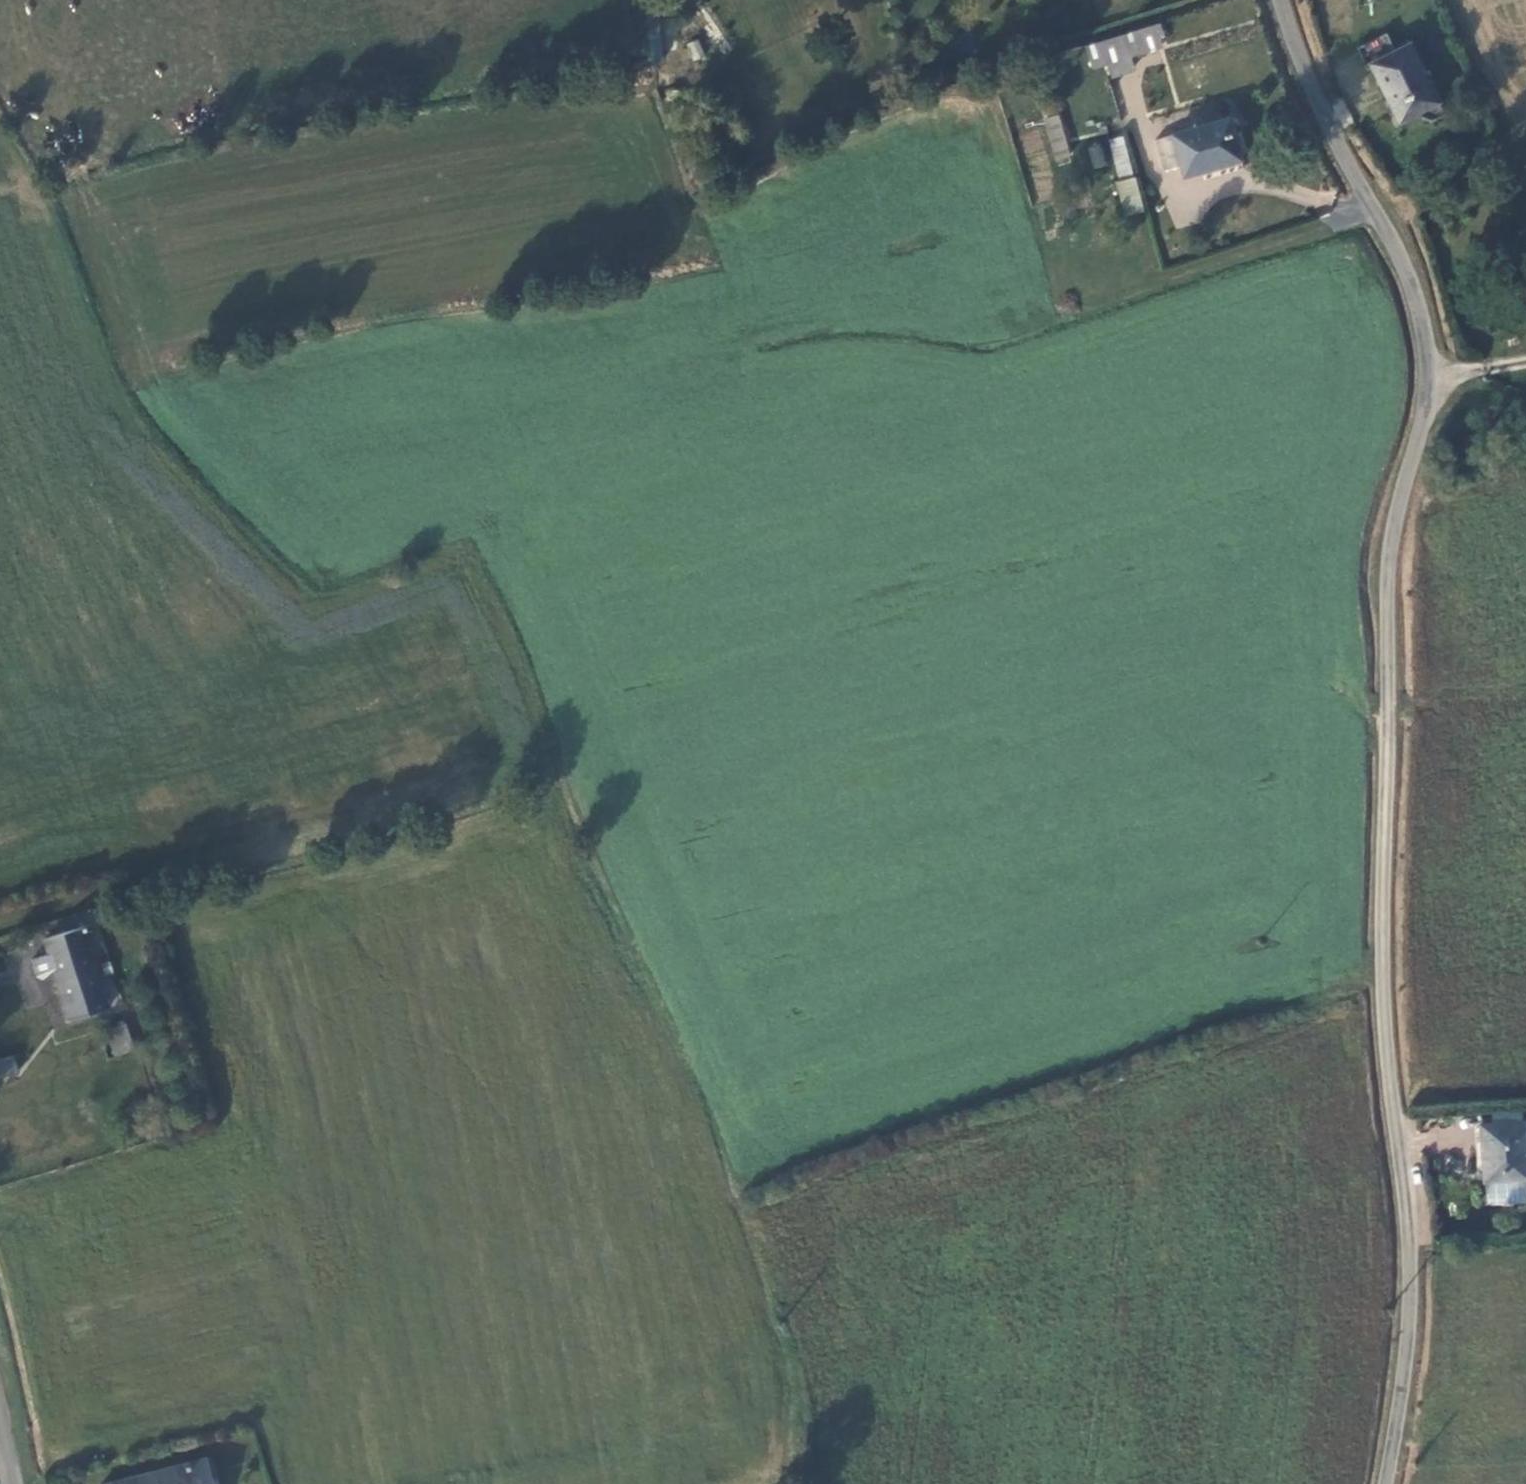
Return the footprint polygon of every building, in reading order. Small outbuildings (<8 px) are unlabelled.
[(1154,26),(1158,39),(1164,36),(1161,24),(1154,26)] [(1129,56),(1160,47),(1158,39),(1154,26),(1123,36),(1129,56)] [(1438,101),(1410,44),(1395,51),(1386,33),(1357,48),(1366,66),(1371,63),(1399,121),(1438,101)] [(1112,78),(1134,70),(1129,56),(1123,36),(1101,43),(1108,63),(1112,78)] [(1108,63),(1101,43),(1086,48),(1092,68),(1108,63)] [(1057,159),(1070,155),(1059,116),(1046,119),(1057,159)] [(1185,175),(1240,159),(1228,119),(1155,140),(1164,170),(1182,165),(1185,175)] [(1126,216),(1144,211),(1122,136),(1109,140),(1121,180),(1117,181),(1126,216)] [(1087,146),(1092,168),(1105,166),(1101,143),(1087,146)] [(75,1021),(109,1008),(84,941),(94,937),(90,924),(45,939),(75,1021)] [(105,974),(113,972),(110,961),(102,964),(105,974)] [(112,1027),(121,1054),(134,1049),(125,1023),(112,1027)] [(19,1072),(13,1055),(0,1059),(0,1078),(19,1072)] [(1485,1180),(1525,1177),(1525,1163),(1525,1150),(1525,1123),(1523,1123),(1523,1121),(1481,1124),(1485,1180)] [(208,1458),(107,1483),(215,1483),(208,1458)]
